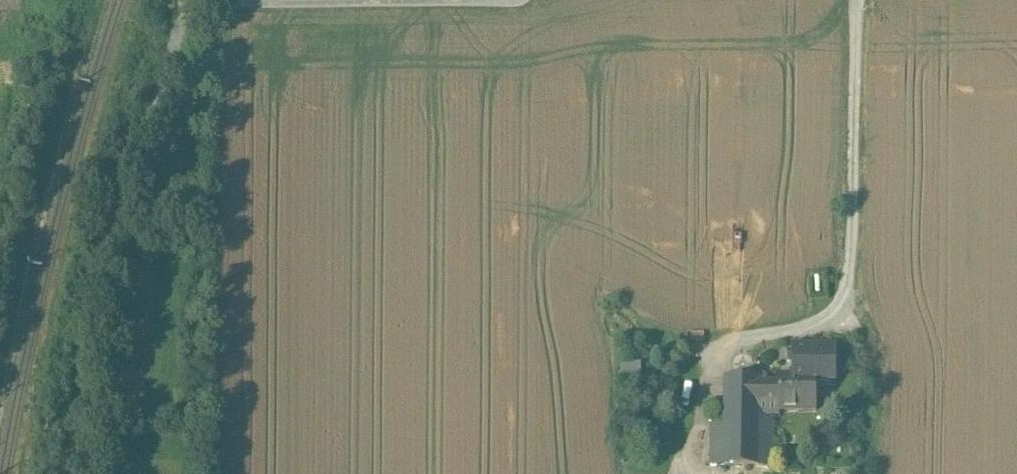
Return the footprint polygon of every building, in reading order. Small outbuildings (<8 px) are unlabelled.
[(794,347),(794,378),(816,378),(816,384),(835,384),(835,347),(794,347)] [(816,384),(816,378),(794,378),(779,378),(779,386),(759,386),(759,404),(779,404),(779,412),(815,413),(816,384)] [(725,379),(724,426),(724,449),(724,468),(757,469),(758,457),(759,420),(759,413),(759,404),(759,386),(759,380),(725,379)] [(779,404),(759,404),(759,413),(779,412),(779,404)] [(759,420),(758,457),(772,458),(773,420),(759,420)] [(711,426),(710,449),(724,449),(724,426),(711,426)] [(724,468),(724,449),(710,449),(710,468),(724,468)] [(772,469),(772,458),(758,457),(757,469),(772,469)]
